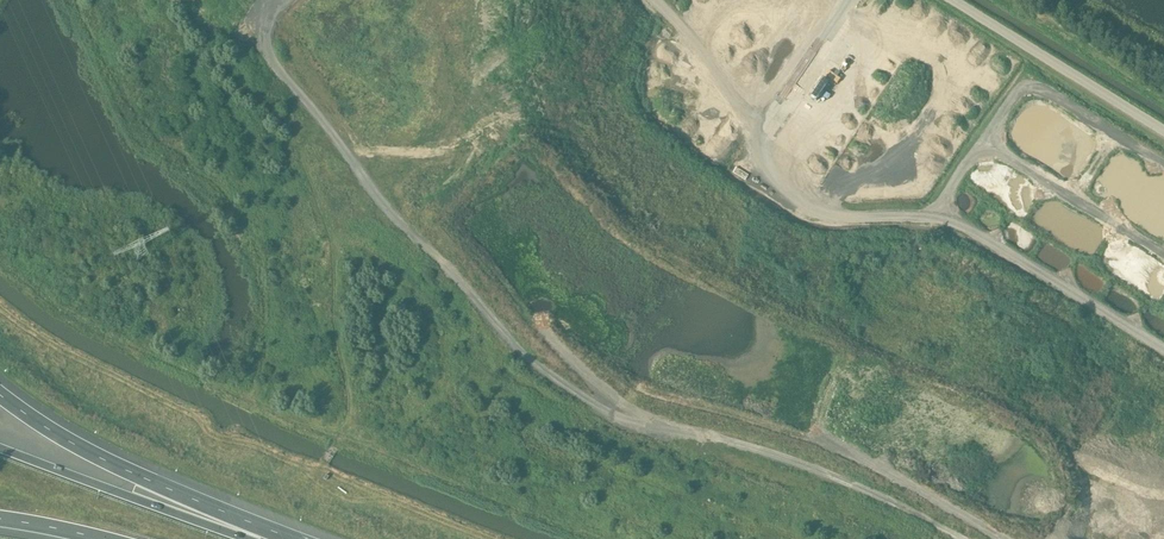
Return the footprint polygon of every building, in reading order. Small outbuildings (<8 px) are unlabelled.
[(829,80),(837,86),(842,79),(824,67),(806,94),(816,100),(829,80)]
